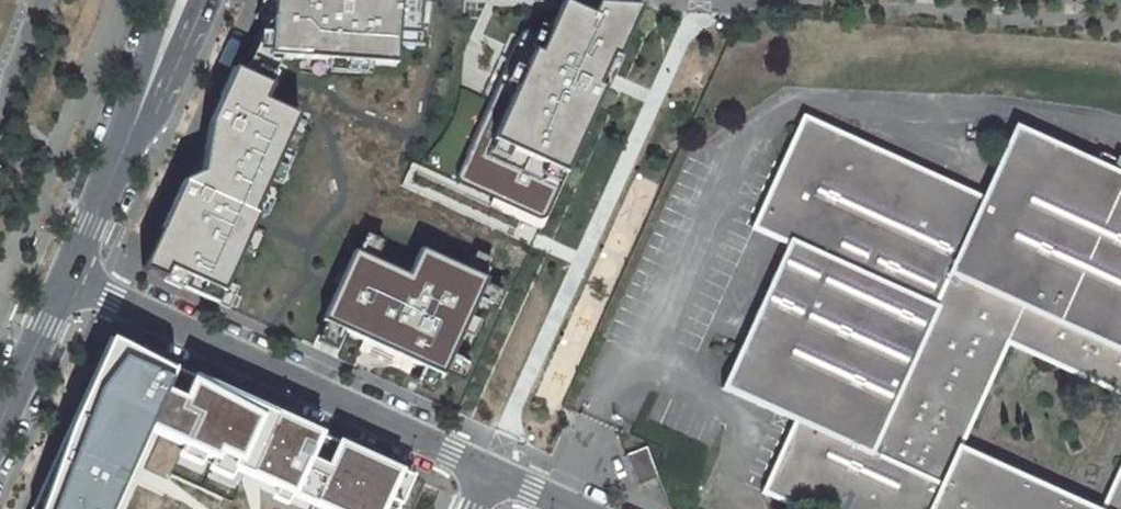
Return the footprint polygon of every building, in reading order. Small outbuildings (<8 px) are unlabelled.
[(260,35),(249,35),(248,56),(274,57),(319,59),(318,70),(357,72),(357,62),(382,63),(382,47),(403,48),(405,0),(261,0),(260,35)] [(571,14),(544,3),(529,38),(508,29),(445,174),(528,209),(618,4),(576,4),(571,14)] [(274,57),(242,56),(236,71),(222,66),(199,123),(197,155),(255,184),(257,180),(267,185),(275,168),(266,164),(287,116),(254,101),(274,57)] [(1005,125),(972,196),(794,115),(744,226),(779,243),(715,387),(786,419),(753,493),(790,508),(1120,508),(1120,431),(1089,502),(949,439),(996,334),(1120,390),(1120,177),(1005,125)] [(255,184),(197,155),(196,170),(172,179),(136,265),(219,303),(228,284),(219,280),(233,250),(244,254),(255,228),(245,224),(250,212),(244,210),(255,184)] [(416,248),(403,276),(380,266),(359,256),(351,253),(322,322),(353,337),(442,377),(484,280),(416,248)] [(34,508),(113,508),(148,433),(174,370),(109,341),(34,508)] [(255,478),(283,416),(174,370),(148,433),(255,478)] [(283,416),(255,478),(325,508),(401,508),(416,475),(283,416)] [(625,455),(637,486),(657,479),(646,448),(625,455)]
